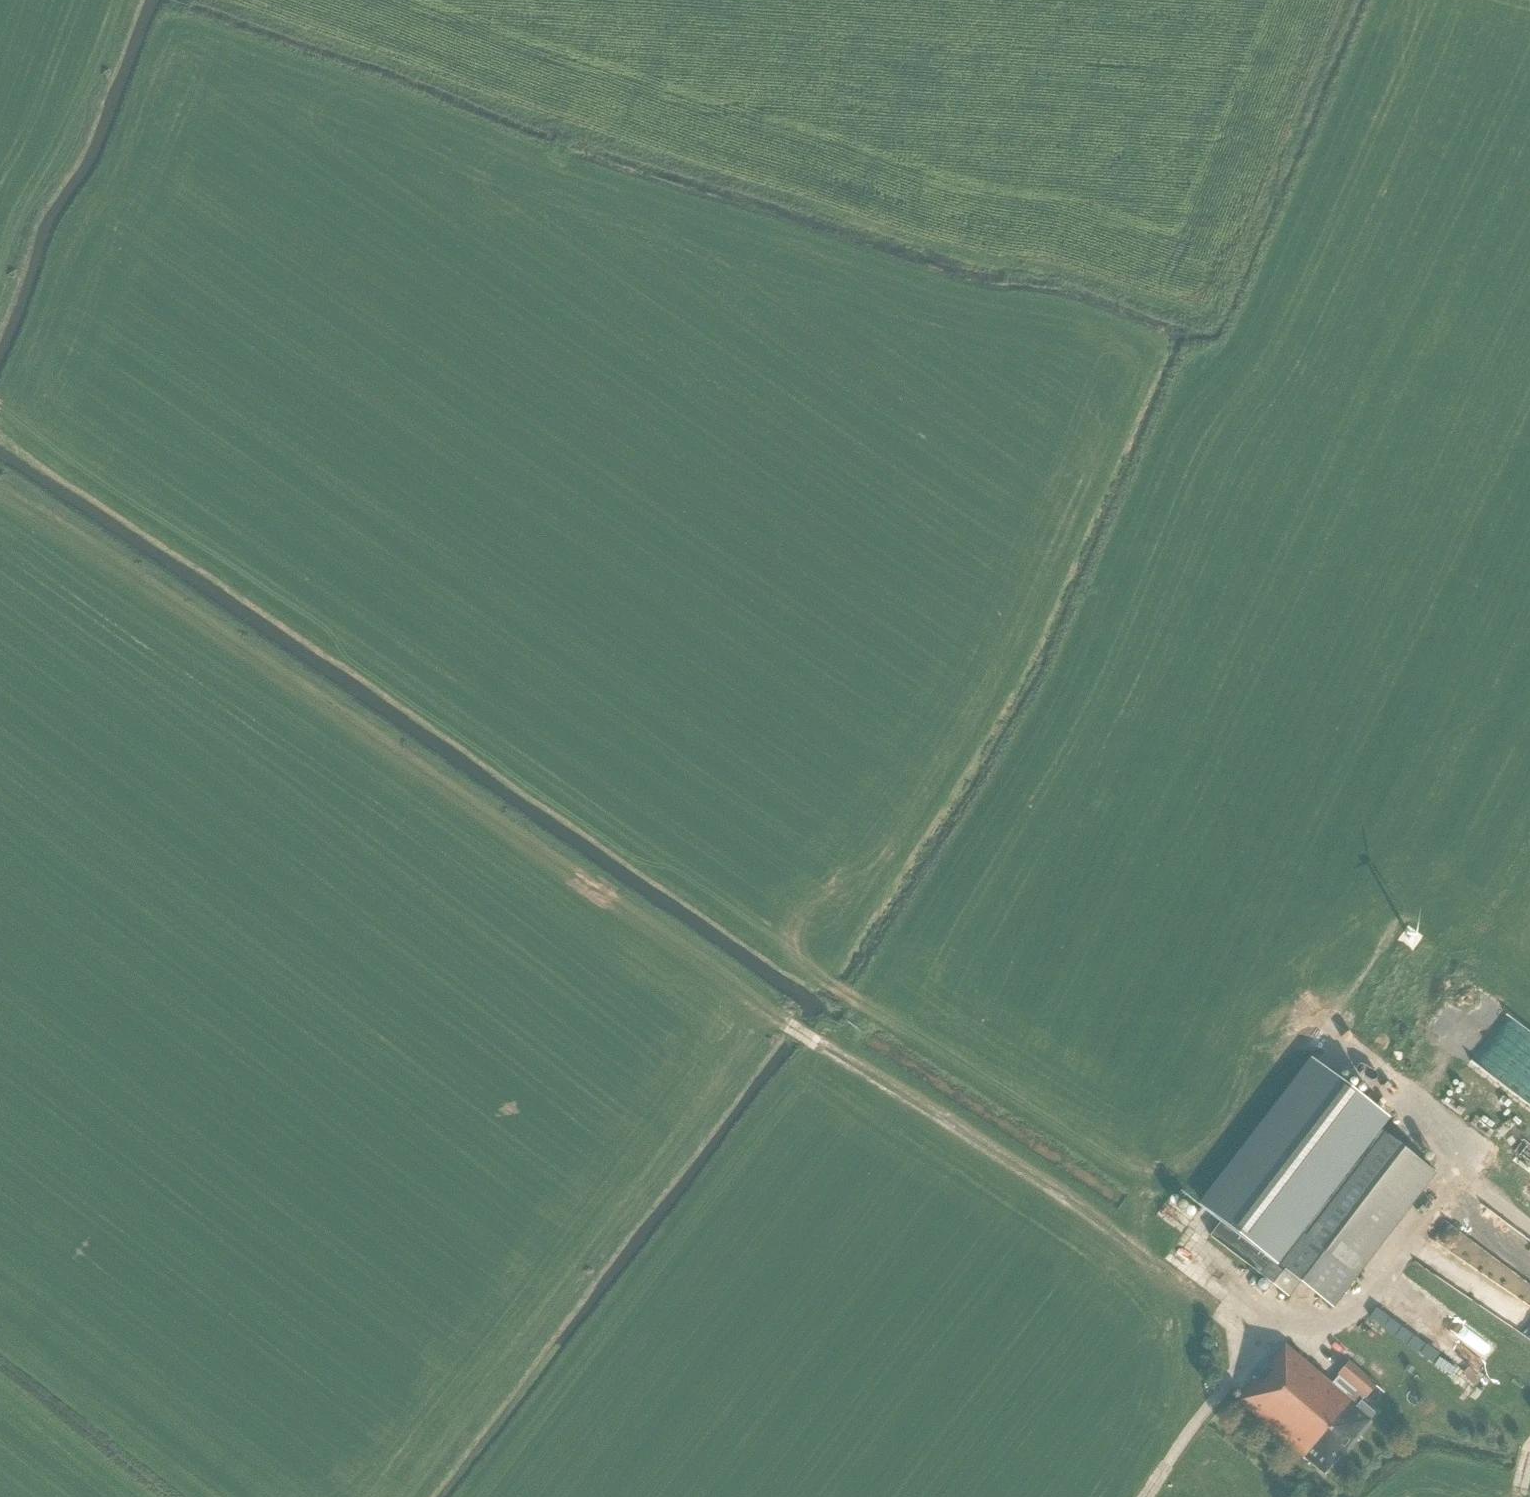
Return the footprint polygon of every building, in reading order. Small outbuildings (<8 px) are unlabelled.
[(1300,1282),(1333,1307),(1436,1173),(1371,1123),(1380,1112),(1315,1063),(1204,1208),(1269,1258),(1257,1272),(1289,1296),(1300,1282)] [(1324,1474),(1376,1414),(1361,1401),(1357,1406),(1289,1348),(1276,1362),(1273,1359),(1238,1401),(1324,1474)] [(1365,1397),(1375,1385),(1349,1363),(1339,1375),(1365,1397)]
